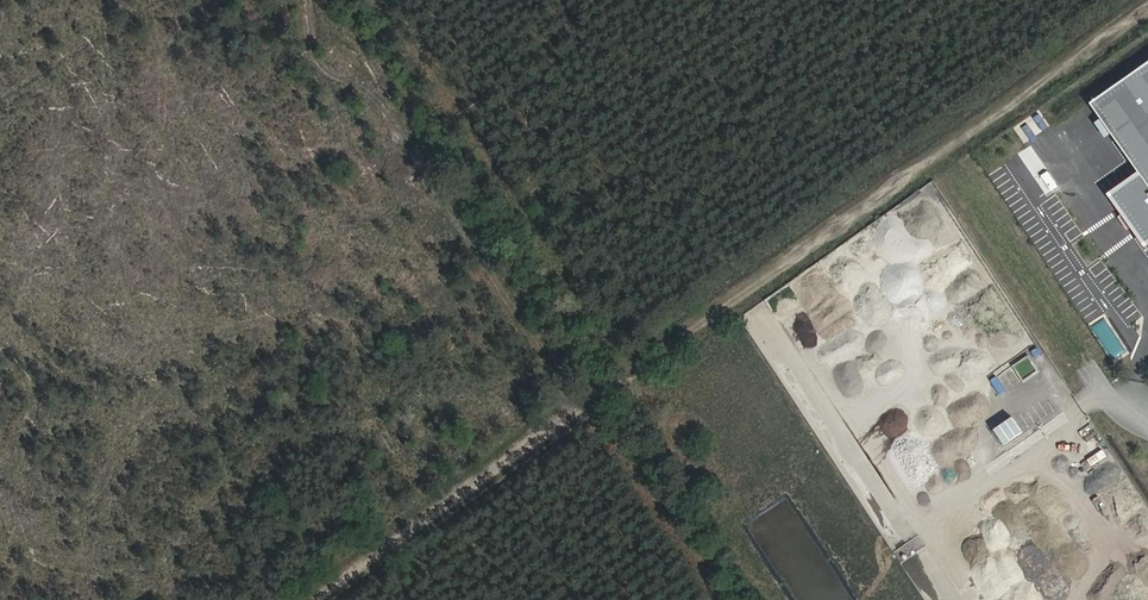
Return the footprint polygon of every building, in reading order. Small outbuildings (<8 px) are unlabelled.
[(1004,446),(1024,433),(1013,417),(994,430),(1004,446)]
